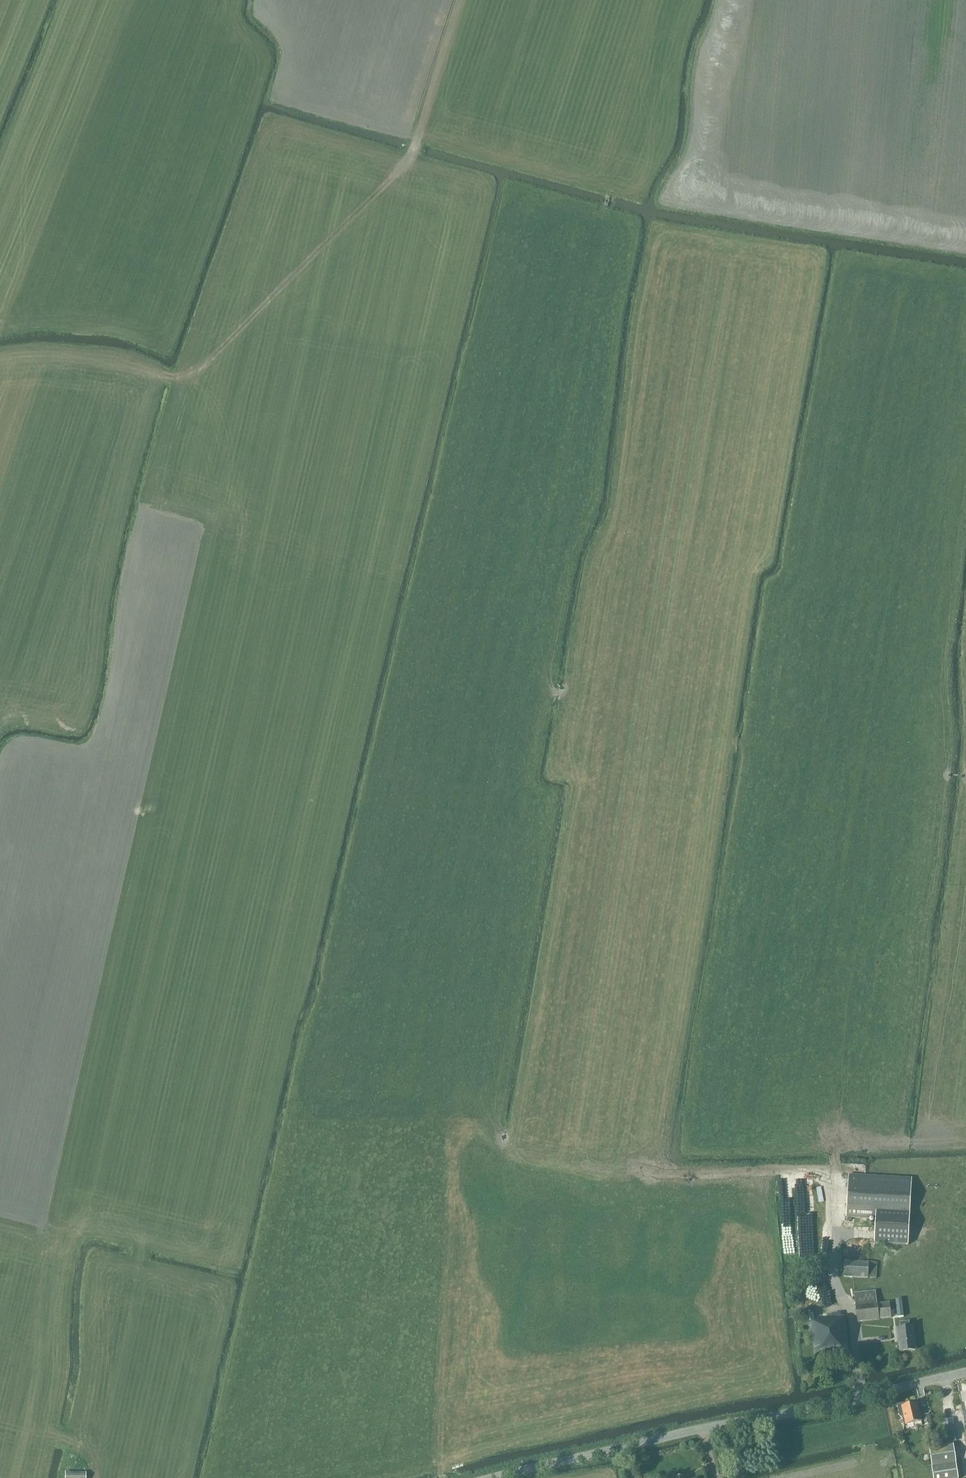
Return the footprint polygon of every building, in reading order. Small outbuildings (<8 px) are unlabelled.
[(912,1178),(848,1175),(846,1217),(875,1219),(909,1220),(912,1178)] [(908,1244),(909,1220),(875,1219),(874,1243),(908,1244)] [(876,1278),(877,1262),(844,1260),(843,1276),(876,1278)] [(902,1299),(896,1300),(896,1303),(898,1318),(903,1317),(904,1317),(902,1299)] [(877,1303),(856,1306),(858,1323),(880,1320),(891,1318),(890,1303),(878,1304),(878,1303),(877,1303)] [(821,1321),(810,1322),(815,1359),(850,1355),(845,1317),(842,1317),(841,1313),(832,1314),(833,1318),(821,1320),(821,1321)] [(900,1329),(897,1329),(898,1343),(899,1343),(900,1352),(916,1351),(913,1327),(911,1328),(910,1321),(900,1323),(900,1329)] [(902,1418),(904,1418),(906,1426),(914,1424),(915,1428),(922,1426),(917,1404),(911,1405),(910,1404),(910,1403),(908,1403),(899,1405),(898,1406),(898,1407),(898,1408),(900,1417),(901,1418),(902,1418)] [(930,1414),(923,1416),(925,1426),(932,1424),(930,1414)] [(954,1432),(952,1420),(942,1421),(943,1433),(954,1432)] [(929,1449),(932,1468),(933,1477),(958,1477),(956,1464),(953,1445),(929,1449)]
